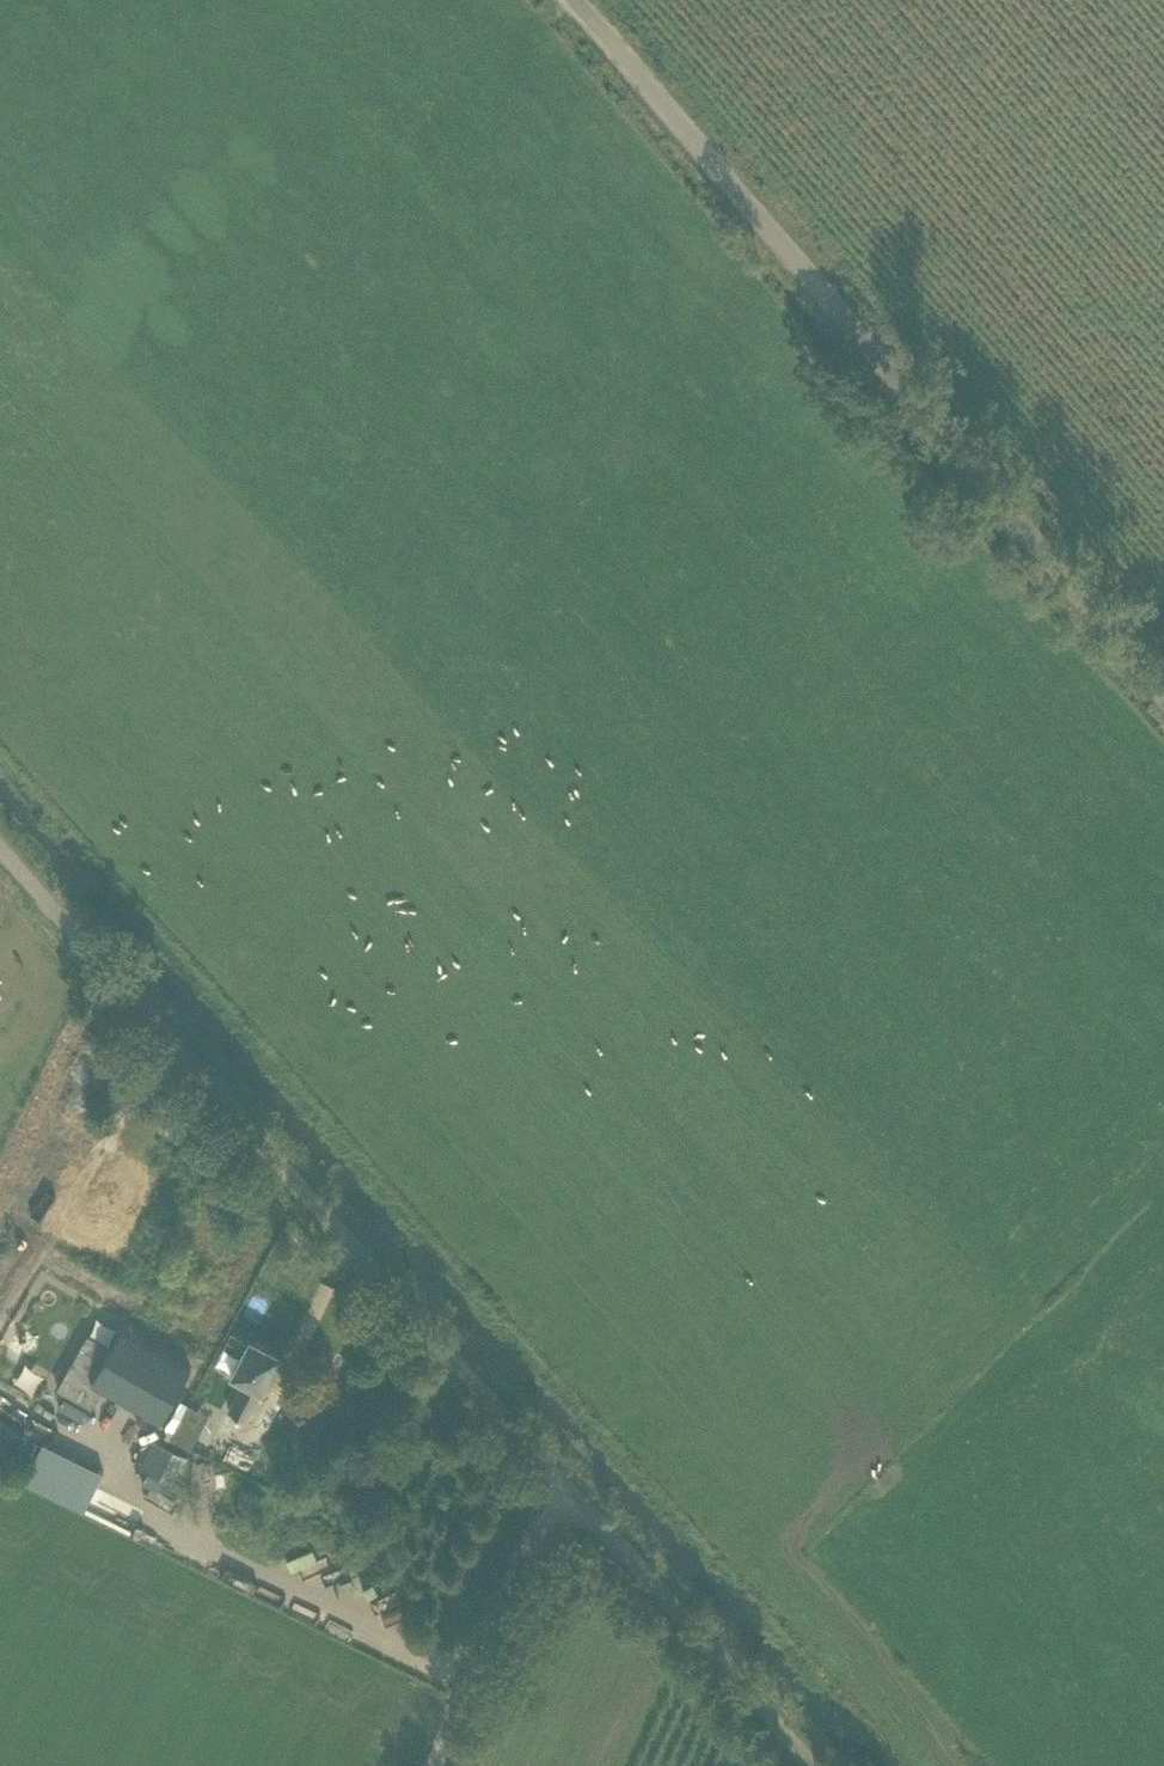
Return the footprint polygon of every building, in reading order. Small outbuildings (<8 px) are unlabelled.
[(279,1250),(268,1271),(278,1277),(289,1256),(279,1250)] [(88,1334),(57,1388),(92,1408),(104,1388),(162,1421),(193,1369),(122,1329),(112,1347),(88,1334)] [(229,1409),(248,1419),(282,1354),(251,1337),(232,1374),(245,1380),(229,1409)] [(140,1434),(130,1463),(177,1480),(187,1451),(140,1434)]
